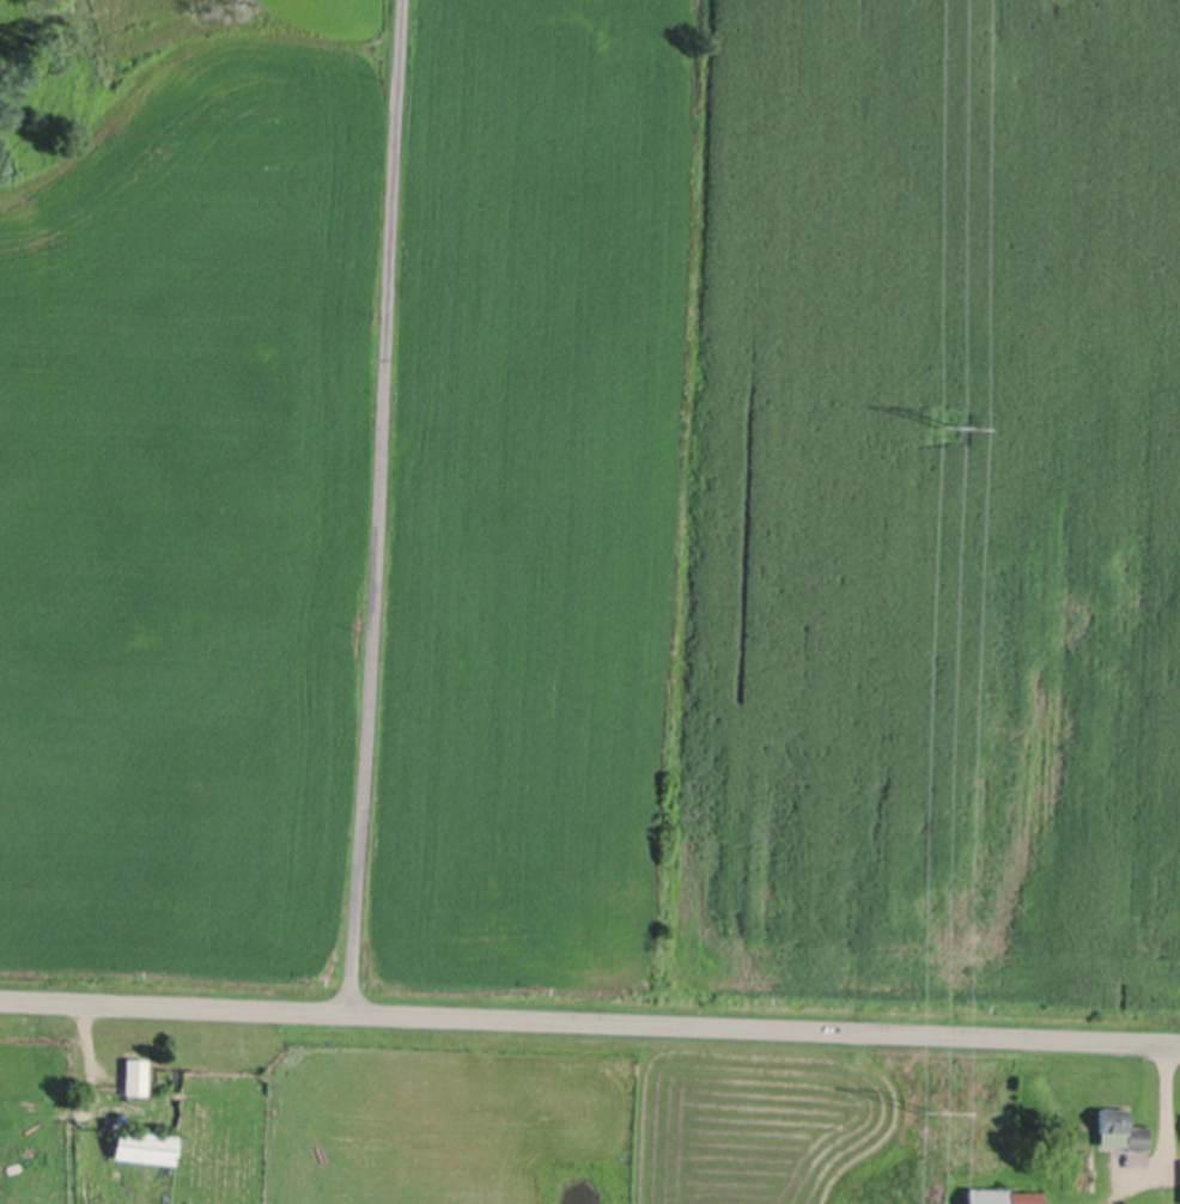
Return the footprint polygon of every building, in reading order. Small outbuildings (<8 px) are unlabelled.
[(146,1057),(146,1093),(123,1091),(124,1057),(146,1057)] [(1126,1106),(1127,1124),(1148,1124),(1148,1147),(1127,1147),(1125,1147),(1125,1143),(1099,1143),(1099,1106),(1126,1106)] [(121,1112),(122,1112),(123,1113),(124,1113),(124,1114),(126,1114),(127,1115),(127,1117),(127,1118),(128,1119),(127,1120),(127,1121),(127,1123),(126,1124),(124,1125),(123,1125),(122,1126),(121,1126),(120,1126),(118,1125),(117,1125),(116,1124),(115,1123),(115,1121),(114,1120),(114,1119),(114,1118),(115,1117),(115,1115),(116,1114),(117,1113),(118,1113),(120,1112),(121,1112)] [(176,1135),(172,1163),(111,1156),(115,1127),(176,1135)] [(1094,1190),(1072,1190),(1071,1144),(1093,1144),(1094,1190)] [(1042,1190),(1042,1203),(967,1203),(967,1187),(969,1187),(1009,1187),(1009,1190),(1042,1190)]
